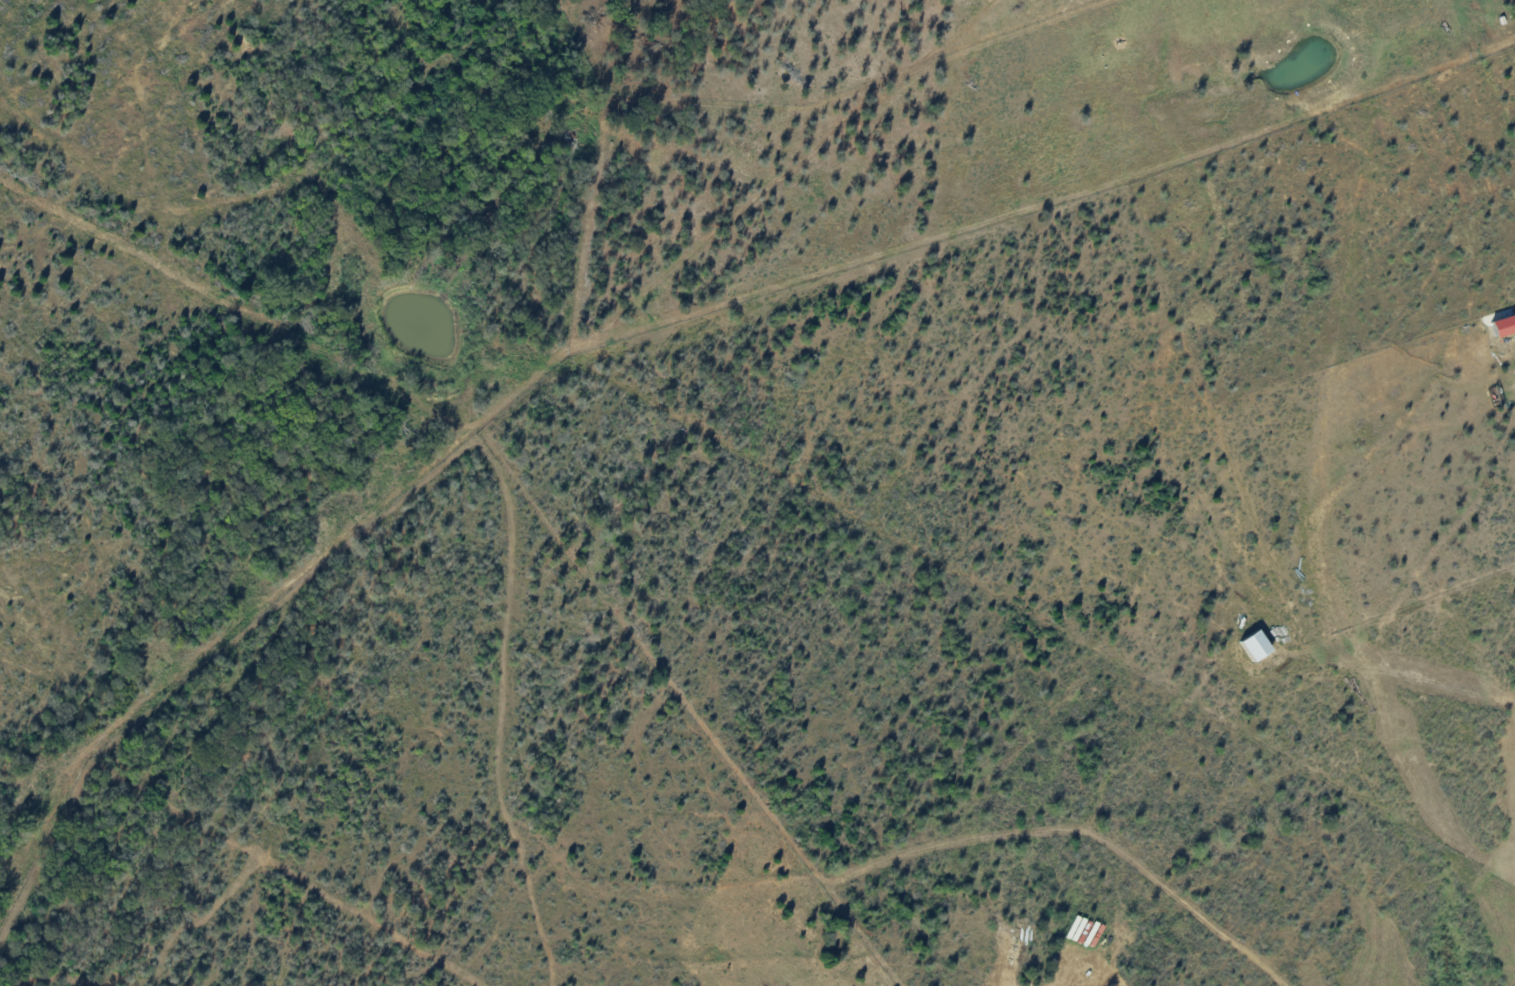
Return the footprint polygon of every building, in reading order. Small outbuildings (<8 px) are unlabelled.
[(1514,332),(1514,314),(1492,322),(1497,337),(1514,332)] [(1274,650),(1260,629),(1241,641),(1255,663),(1274,650)]
